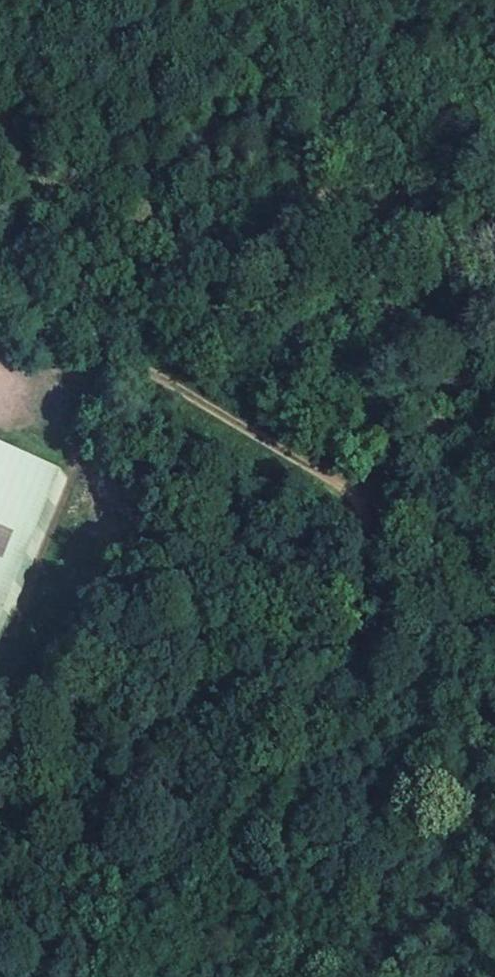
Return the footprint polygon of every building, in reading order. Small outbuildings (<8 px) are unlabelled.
[(65,471),(0,445),(0,636),(65,471)]
